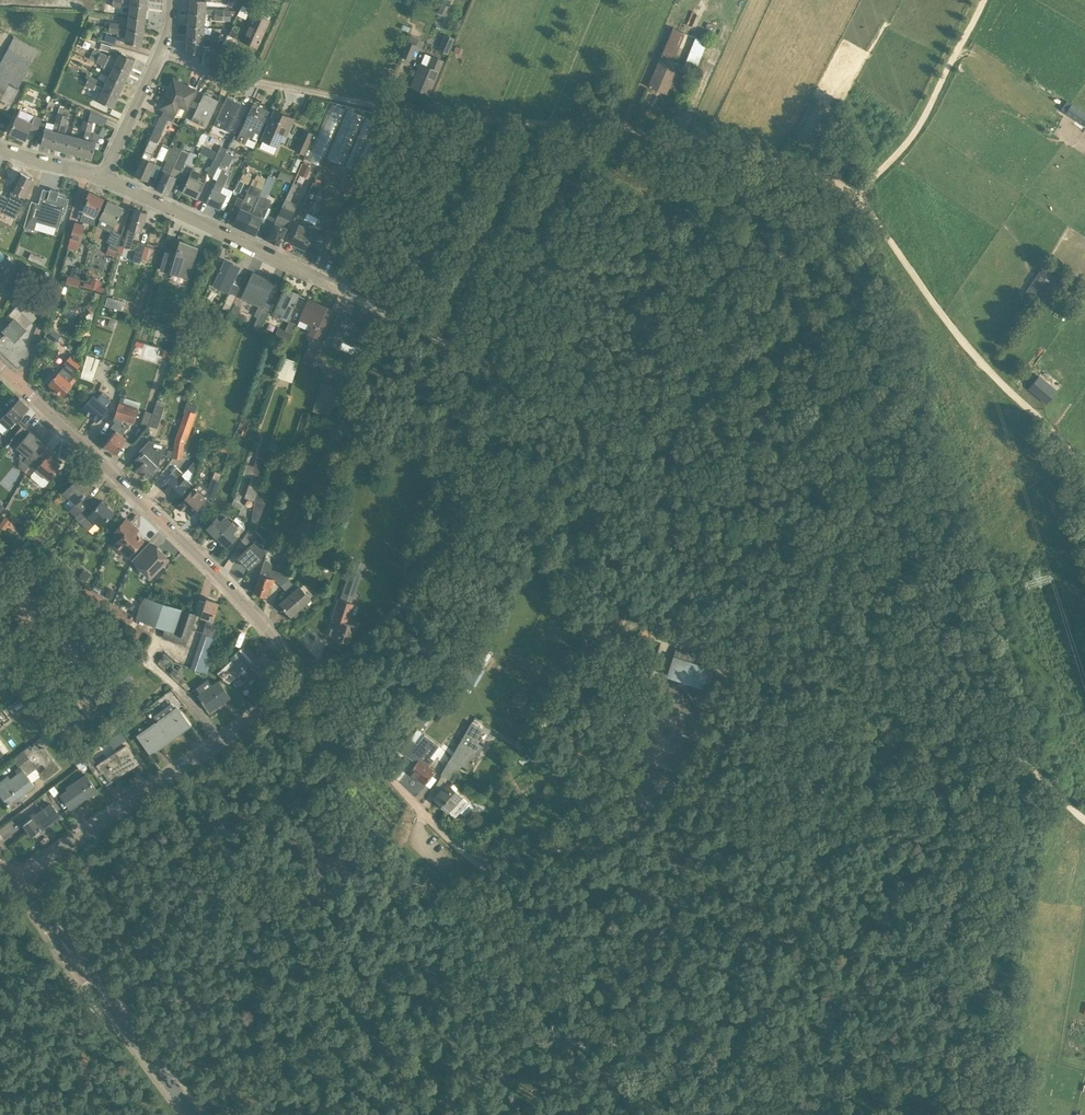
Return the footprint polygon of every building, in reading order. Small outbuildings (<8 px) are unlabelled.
[(231,10),(224,10),(206,9),(206,1),(196,0),(190,0),(189,13),(230,16),(231,16),(231,10)] [(254,0),(244,0),(242,4),(251,9),(254,0)] [(268,4),(279,9),(283,1),(283,0),(270,0),(268,4)] [(449,7),(441,3),(437,13),(445,16),(449,7)] [(145,19),(147,6),(131,4),(130,4),(129,17),(145,19)] [(230,22),(230,16),(189,13),(188,26),(204,27),(205,22),(224,23),(224,22),(230,22)] [(256,48),(269,21),(255,14),(242,41),(256,48)] [(144,32),(145,19),(129,17),(127,30),(144,32)] [(234,24),(229,35),(235,38),(240,27),(234,24)] [(220,40),(220,36),(204,35),(204,27),(188,26),(187,39),(219,42),(220,40)] [(142,45),(144,32),(127,30),(119,28),(109,27),(109,33),(118,34),(117,36),(126,37),(125,43),(142,45)] [(115,44),(117,38),(106,34),(104,41),(115,44)] [(454,38),(444,34),(437,50),(447,55),(454,38)] [(38,50),(17,39),(0,70),(0,99),(9,104),(38,50)] [(219,47),(219,42),(187,39),(186,53),(202,54),(203,46),(219,47)] [(410,60),(416,46),(408,42),(402,57),(410,60)] [(110,53),(112,46),(101,43),(99,49),(110,53)] [(219,64),(228,50),(221,46),(212,61),(219,64)] [(212,61),(217,50),(212,48),(207,58),(212,61)] [(135,60),(120,53),(118,58),(109,55),(109,56),(94,49),(91,54),(130,72),(135,60)] [(124,84),(130,72),(91,54),(89,58),(103,65),(102,67),(111,71),(109,77),(124,84)] [(429,95),(443,61),(432,56),(428,67),(420,64),(411,87),(429,95)] [(666,94),(677,64),(660,57),(649,87),(666,94)] [(64,89),(68,90),(72,77),(67,75),(64,89)] [(118,96),(124,84),(109,77),(107,82),(98,78),(98,80),(89,76),(87,81),(118,96)] [(175,115),(179,106),(186,110),(196,90),(174,80),(160,108),(165,110),(161,117),(172,122),(175,115)] [(92,98),(108,106),(113,108),(118,96),(87,81),(85,86),(93,90),(96,91),(92,98)] [(206,128),(219,101),(204,94),(191,121),(206,128)] [(229,133),(242,105),(226,98),(216,120),(223,123),(221,128),(229,133)] [(1072,102),(1067,112),(1084,122),(1084,109),(1072,102)] [(71,136),(65,134),(67,125),(66,125),(68,116),(71,106),(65,104),(64,109),(53,148),(66,152),(71,136)] [(254,148),(270,112),(253,104),(237,141),(254,148)] [(64,109),(59,108),(53,131),(45,129),(46,124),(40,122),(36,133),(43,135),(41,145),(53,148),(64,109)] [(348,108),(331,158),(346,163),(364,114),(348,108)] [(36,133),(40,122),(42,119),(20,110),(10,133),(25,140),(29,131),(36,133)] [(812,110),(797,139),(812,148),(828,118),(812,110)] [(108,119),(98,114),(91,111),(89,120),(93,122),(104,127),(108,119)] [(277,147),(290,117),(275,111),(262,140),(277,147)] [(162,134),(168,120),(160,116),(153,131),(162,134)] [(93,122),(89,120),(88,122),(85,131),(83,139),(79,155),(92,159),(96,143),(101,134),(91,131),(93,122)] [(303,155),(313,134),(305,130),(295,151),(303,155)] [(148,180),(155,163),(150,161),(161,136),(152,132),(134,175),(141,177),(140,179),(145,181),(145,179),(148,180)] [(83,139),(71,136),(66,152),(79,155),(83,139)] [(200,153),(214,160),(217,152),(204,145),(202,149),(200,153)] [(169,195),(188,152),(175,146),(173,149),(169,148),(164,159),(168,161),(155,189),(169,195)] [(227,149),(221,146),(214,160),(220,163),(221,162),(226,152),(227,149)] [(229,167),(234,156),(226,152),(221,162),(229,167)] [(332,162),(324,158),(321,165),(329,168),(332,162)] [(213,177),(220,163),(214,160),(207,173),(213,177)] [(301,168),(308,171),(310,166),(303,163),(301,168)] [(198,180),(201,173),(192,169),(182,191),(198,199),(205,183),(198,180)] [(34,180),(21,173),(20,175),(9,199),(0,194),(0,211),(3,212),(14,218),(34,180)] [(221,193),(229,176),(221,173),(212,189),(206,202),(220,209),(227,196),(221,193)] [(251,177),(243,173),(239,181),(248,184),(251,177)] [(358,182),(346,176),(340,189),(352,195),(358,182)] [(244,230),(260,196),(259,196),(264,185),(253,180),(244,200),(238,197),(234,206),(240,208),(233,224),(244,230)] [(292,182),(285,199),(291,201),(298,184),(292,182)] [(304,219),(320,186),(319,185),(314,183),(313,182),(297,217),(303,220),(303,218),(304,219)] [(43,190),(38,204),(32,201),(23,228),(34,232),(37,222),(57,229),(62,214),(64,215),(69,200),(58,196),(59,192),(50,189),(49,192),(43,190)] [(330,194),(323,191),(321,197),(327,200),(330,194)] [(104,199),(89,192),(85,201),(87,202),(83,210),(80,221),(94,224),(96,216),(104,199)] [(267,240),(273,227),(265,223),(266,221),(262,220),(271,201),(260,196),(244,230),(256,235),(256,234),(267,240)] [(111,232),(112,231),(115,225),(123,208),(108,201),(100,218),(101,218),(97,226),(111,232)] [(286,228),(290,219),(293,212),(281,207),(273,227),(267,240),(272,242),(273,243),(275,245),(277,244),(279,245),(286,228)] [(130,249),(136,230),(142,232),(147,213),(134,209),(122,247),(130,249)] [(305,249),(316,225),(304,219),(303,218),(303,220),(300,225),(299,225),(291,242),(305,249)] [(334,235),(340,222),(333,219),(328,232),(334,235)] [(79,243),(84,226),(74,223),(70,240),(79,243)] [(318,255),(327,237),(321,235),(324,229),(316,225),(305,249),(318,255)] [(112,231),(111,232),(107,242),(110,243),(108,248),(109,248),(106,253),(114,256),(117,252),(122,235),(112,231)] [(188,278),(194,255),(196,249),(179,241),(174,255),(166,253),(161,270),(188,278)] [(140,263),(146,244),(138,242),(133,261),(140,263)] [(19,260),(17,267),(28,272),(31,265),(19,260)] [(1045,261),(1032,284),(1046,292),(1058,268),(1045,261)] [(232,283),(236,274),(233,273),(236,267),(225,262),(214,286),(228,292),(228,291),(230,292),(223,308),(229,310),(240,287),(232,283)] [(78,287),(81,278),(80,278),(82,269),(72,267),(70,276),(67,275),(65,283),(78,287)] [(53,273),(43,269),(40,276),(50,280),(53,273)] [(264,302),(273,283),(253,274),(242,299),(258,307),(254,316),(257,318),(253,328),(259,332),(271,305),(264,302)] [(100,284),(91,281),(90,284),(85,282),(83,287),(98,291),(103,293),(105,288),(99,286),(100,284)] [(17,283),(14,289),(20,293),(24,287),(17,283)] [(288,321),(299,295),(288,290),(285,296),(282,295),(278,305),(275,312),(274,314),(288,321)] [(97,306),(101,294),(95,292),(92,301),(90,298),(84,303),(86,305),(85,306),(90,312),(85,316),(92,324),(97,306)] [(121,300),(112,298),(110,305),(119,308),(121,300)] [(318,338),(331,310),(324,306),(323,308),(318,306),(318,305),(309,301),(300,320),(313,326),(309,334),(318,338)] [(269,310),(275,312),(278,305),(272,303),(271,305),(269,310)] [(241,308),(234,304),(230,311),(237,315),(241,308)] [(32,322),(16,307),(6,317),(11,322),(4,330),(15,341),(32,322)] [(355,347),(363,330),(348,323),(350,318),(339,313),(326,342),(339,347),(342,340),(355,347)] [(291,334),(296,324),(289,321),(285,331),(279,327),(275,336),(287,342),(291,334)] [(318,350),(310,346),(303,362),(311,366),(318,350)] [(72,375),(81,365),(70,356),(64,363),(66,365),(49,384),(62,396),(72,385),(77,379),(72,375)] [(92,382),(100,360),(87,356),(81,377),(92,382)] [(292,382),(299,362),(282,357),(275,376),(292,382)] [(1047,403),(1056,392),(1038,377),(1029,388),(1047,403)] [(333,408),(339,388),(322,383),(313,411),(319,413),(322,405),(333,408)] [(112,402),(104,394),(98,400),(95,396),(85,406),(88,410),(87,411),(89,413),(97,421),(108,409),(106,408),(112,402)] [(134,424),(139,409),(141,402),(121,396),(119,403),(114,418),(134,424)] [(30,408),(19,398),(0,419),(0,422),(8,430),(5,433),(11,439),(14,441),(25,430),(16,422),(30,408)] [(182,459),(184,443),(197,406),(190,403),(187,410),(175,440),(174,451),(173,457),(182,459)] [(157,429),(164,407),(156,404),(149,426),(157,429)] [(301,442),(310,414),(303,411),(292,439),(301,442)] [(114,454),(127,440),(121,435),(128,428),(119,420),(112,427),(117,431),(104,445),(114,454)] [(37,447),(41,441),(30,432),(17,447),(22,452),(20,455),(19,467),(25,472),(29,467),(34,460),(42,451),(37,447)] [(340,453),(344,441),(335,439),(331,450),(340,453)] [(163,459),(167,445),(149,440),(140,451),(141,452),(135,461),(140,466),(136,470),(141,474),(142,473),(148,478),(150,478),(159,468),(158,467),(160,459),(163,459)] [(58,456),(46,446),(42,451),(34,460),(40,465),(36,469),(31,475),(31,477),(42,487),(44,487),(56,473),(54,471),(60,465),(54,460),(58,456)] [(259,488),(263,475),(262,475),(267,460),(257,457),(254,466),(246,463),(242,475),(251,478),(245,498),(253,501),(254,499),(258,488),(259,488)] [(172,476),(162,487),(177,500),(187,489),(184,486),(188,481),(182,475),(183,474),(176,468),(170,474),(172,476)] [(92,487),(79,476),(63,492),(75,503),(69,510),(76,517),(88,505),(86,503),(91,497),(87,493),(92,487)] [(209,509),(220,481),(213,478),(212,478),(208,489),(200,482),(194,488),(179,505),(191,516),(202,503),(209,509)] [(261,489),(259,488),(258,488),(254,499),(261,502),(262,500),(265,490),(261,489)] [(265,503),(261,502),(254,499),(253,501),(255,501),(252,519),(247,532),(235,550),(241,554),(254,535),(265,503)] [(100,526),(114,513),(102,501),(93,510),(88,505),(76,517),(75,518),(88,531),(96,522),(100,526)] [(217,537),(231,522),(226,517),(228,515),(224,510),(207,528),(217,537)] [(5,516),(0,525),(0,527),(5,531),(12,520),(5,516)] [(127,557),(143,541),(132,530),(135,527),(126,519),(117,530),(118,531),(114,536),(119,540),(114,545),(127,557)] [(227,547),(243,529),(239,525),(237,527),(231,522),(217,537),(227,547)] [(38,547),(44,540),(38,536),(33,542),(38,547)] [(267,552),(256,540),(238,558),(249,569),(267,552)] [(150,578),(168,559),(155,546),(151,551),(145,546),(132,560),(150,578)] [(350,593),(361,562),(353,559),(342,591),(350,593)] [(272,587),(277,574),(268,571),(266,577),(260,575),(254,592),(267,597),(270,587),(272,587)] [(281,586),(292,577),(287,572),(276,581),(281,586)] [(36,598),(48,584),(44,580),(42,582),(35,577),(25,588),(36,598)] [(306,593),(300,587),(292,577),(281,586),(286,592),(288,590),(292,594),(280,604),(291,616),(302,606),(298,601),(306,593)] [(111,601),(116,591),(108,587),(103,597),(111,601)] [(346,623),(353,601),(338,597),(326,635),(347,642),(350,640),(354,626),(346,623)] [(185,645),(195,615),(194,614),(144,598),(136,620),(165,629),(162,637),(185,645)] [(212,624),(219,603),(206,599),(205,603),(198,600),(194,614),(195,615),(207,619),(204,628),(210,630),(208,635),(202,633),(191,669),(206,674),(213,655),(208,654),(217,626),(212,624)] [(132,613),(136,605),(132,603),(127,604),(123,608),(132,613)] [(78,646),(85,640),(84,638),(87,635),(76,625),(71,630),(68,628),(64,632),(78,646)] [(254,680),(273,665),(262,653),(251,663),(248,660),(239,649),(229,658),(231,660),(218,672),(231,683),(246,670),(254,680)] [(707,690),(714,669),(694,663),(696,657),(676,650),(667,676),(707,690)] [(473,685),(483,668),(470,660),(460,677),(473,685)] [(126,686),(132,679),(121,668),(110,678),(124,692),(128,688),(126,686)] [(178,671),(173,668),(169,673),(174,676),(178,671)] [(210,712),(230,697),(218,681),(211,686),(207,680),(197,688),(201,694),(198,696),(210,712)] [(270,684),(263,690),(268,697),(276,690),(270,684)] [(516,688),(505,706),(517,713),(528,695),(516,688)] [(268,697),(263,690),(262,690),(256,694),(262,701),(268,697)] [(427,718),(414,706),(407,714),(421,725),(427,718)] [(89,724),(91,721),(78,708),(68,718),(79,729),(86,722),(89,724)] [(175,732),(188,723),(177,708),(158,721),(157,721),(170,740),(177,735),(175,732)] [(170,740),(157,721),(156,722),(157,723),(138,736),(149,751),(161,742),(163,745),(170,740)] [(524,721),(519,729),(527,734),(533,726),(524,721)] [(473,744),(482,728),(472,722),(441,775),(448,779),(455,767),(458,764),(469,770),(482,749),(473,744)] [(44,726),(40,731),(45,735),(49,730),(44,726)] [(434,771),(428,767),(433,759),(431,757),(439,746),(424,735),(410,754),(418,760),(409,772),(425,784),(434,771)] [(42,764),(45,768),(43,771),(39,774),(44,781),(60,769),(43,746),(39,749),(36,744),(31,747),(30,745),(12,758),(15,761),(22,771),(0,787),(0,789),(2,792),(0,793),(2,795),(1,795),(7,803),(9,806),(10,805),(10,804),(17,799),(20,801),(27,796),(24,793),(34,785),(26,776),(42,764)] [(111,782),(138,763),(126,746),(97,766),(90,754),(84,758),(97,776),(104,772),(111,782)] [(71,809),(97,791),(86,775),(78,781),(79,783),(62,795),(71,809)] [(462,797),(458,793),(453,788),(450,791),(445,787),(434,799),(448,812),(449,811),(456,817),(461,812),(466,816),(473,808),(462,797)] [(582,793),(574,798),(587,821),(595,816),(582,793)] [(60,816),(51,804),(24,824),(25,825),(24,826),(27,831),(28,830),(33,836),(41,830),(40,829),(52,820),(53,821),(60,816)]
